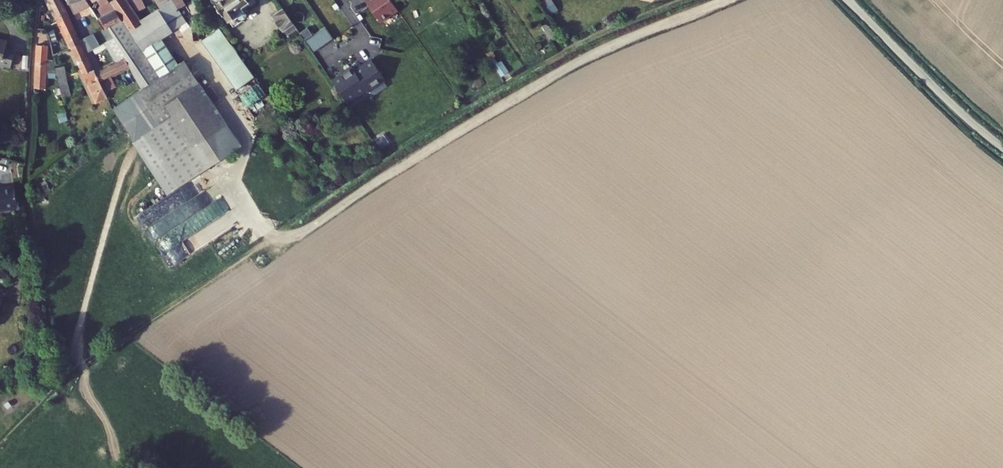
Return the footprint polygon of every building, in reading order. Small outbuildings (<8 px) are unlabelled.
[(56,16),(68,10),(63,0),(48,0),(56,16)] [(75,13),(90,5),(87,0),(69,0),(75,13)] [(114,63),(125,57),(131,66),(142,90),(161,77),(143,49),(157,40),(143,17),(140,19),(127,0),(110,0),(115,8),(101,15),(97,17),(104,28),(105,29),(110,26),(115,37),(108,41),(104,43),(107,48),(114,63)] [(101,15),(115,8),(110,0),(99,0),(102,4),(99,11),(101,15)] [(163,8),(160,10),(173,30),(187,21),(179,9),(186,4),(183,0),(158,0),(163,8)] [(214,1),(216,2),(218,2),(219,3),(217,4),(224,14),(225,13),(230,20),(238,14),(240,17),(244,17),(247,15),(247,13),(247,12),(249,10),(245,5),(250,1),(250,0),(213,0),(214,1)] [(392,0),(368,0),(366,1),(381,23),(399,10),(392,0)] [(236,89),(255,76),(204,5),(198,9),(214,31),(201,39),(236,89)] [(158,7),(143,17),(157,40),(143,49),(161,77),(142,90),(141,91),(163,123),(145,135),(180,186),(242,144),(186,61),(180,65),(161,37),(173,30),(160,10),(158,7)] [(283,7),(272,15),(283,31),(284,31),(294,24),(283,7)] [(81,39),(68,10),(56,16),(55,16),(56,18),(54,19),(59,31),(61,30),(69,48),(71,47),(82,42),(81,39)] [(294,24),(284,31),(288,35),(298,28),(294,24)] [(548,24),(542,27),(549,38),(555,35),(548,24)] [(102,29),(108,41),(115,37),(110,26),(105,29),(104,28),(102,29)] [(333,38),(325,26),(305,40),(313,51),(333,38)] [(52,27),(47,29),(53,55),(64,50),(62,45),(57,47),(52,27)] [(92,49),(94,48),(100,45),(93,33),(86,36),(92,49)] [(86,36),(81,39),(82,42),(87,52),(90,50),(92,49),(86,36)] [(0,39),(0,63),(11,66),(14,50),(5,48),(7,40),(0,39)] [(87,52),(82,42),(71,47),(81,70),(96,101),(97,103),(108,97),(103,87),(87,52)] [(96,53),(107,48),(104,43),(100,45),(94,48),(96,53)] [(48,45),(37,44),(34,87),(46,88),(46,71),(56,72),(53,59),(47,59),(48,45)] [(90,50),(87,52),(103,87),(114,81),(111,75),(131,66),(125,57),(114,63),(99,70),(90,50)] [(386,78),(372,58),(355,70),(366,86),(369,90),(386,78)] [(495,65),(502,75),(508,71),(502,61),(495,65)] [(56,67),(61,88),(62,94),(63,96),(71,94),(64,65),(56,67)] [(355,70),(352,66),(332,80),(347,102),(359,93),(358,92),(366,86),(355,70)] [(81,70),(78,71),(93,103),(96,101),(81,70)] [(268,94),(241,112),(245,118),(272,100),(268,94)] [(15,185),(2,187),(2,189),(0,189),(0,207),(0,209),(18,207),(15,185)] [(211,187),(144,224),(160,251),(210,223),(201,207),(217,198),(211,187)]
